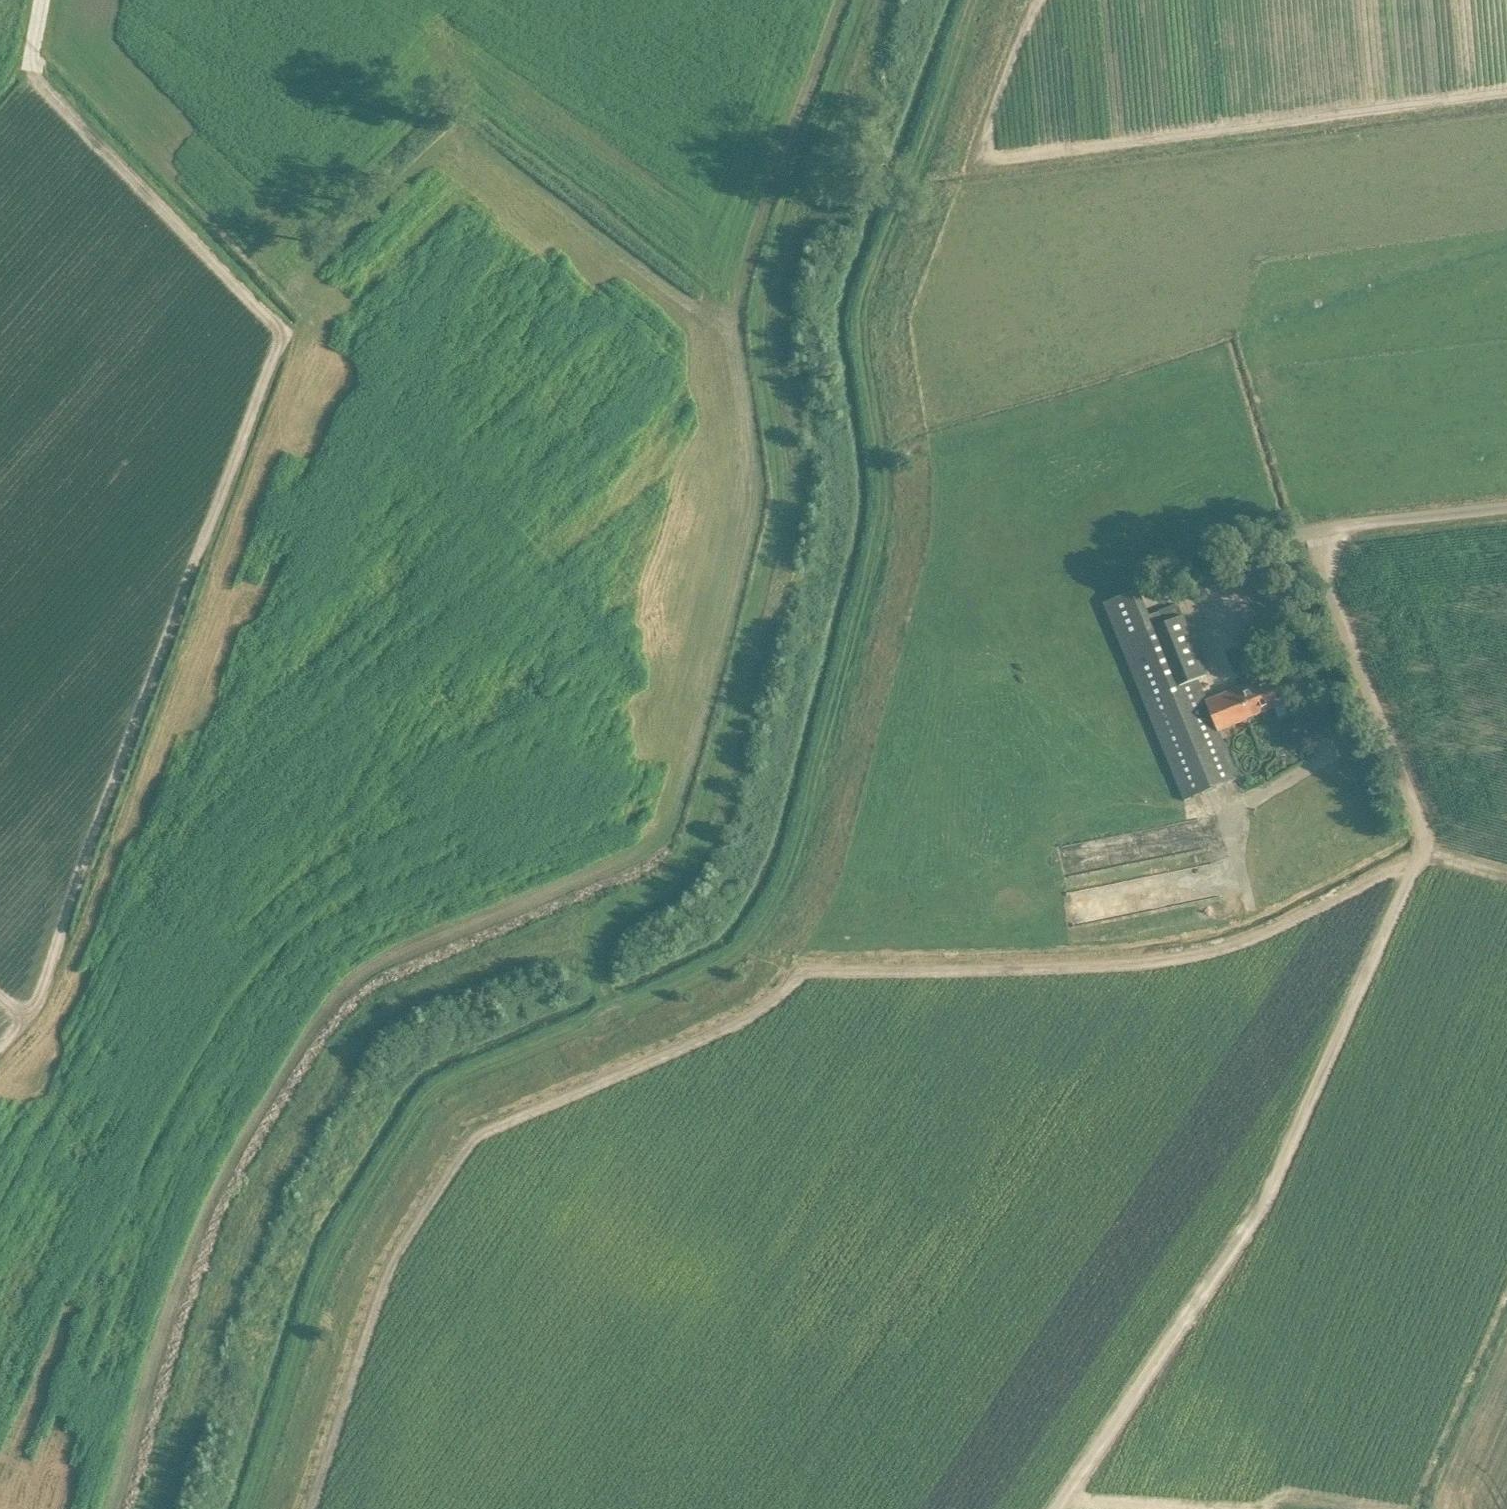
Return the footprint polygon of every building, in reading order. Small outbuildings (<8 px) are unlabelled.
[(1150,617),(1138,589),(1105,603),(1185,800),(1238,779),(1219,731),(1249,718),(1290,702),(1278,674),(1241,689),(1240,687),(1207,701),(1198,679),(1207,676),(1179,603),(1161,610),(1162,612),(1150,617)] [(1194,879),(1174,882),(1175,891),(1195,888),(1194,879)]
